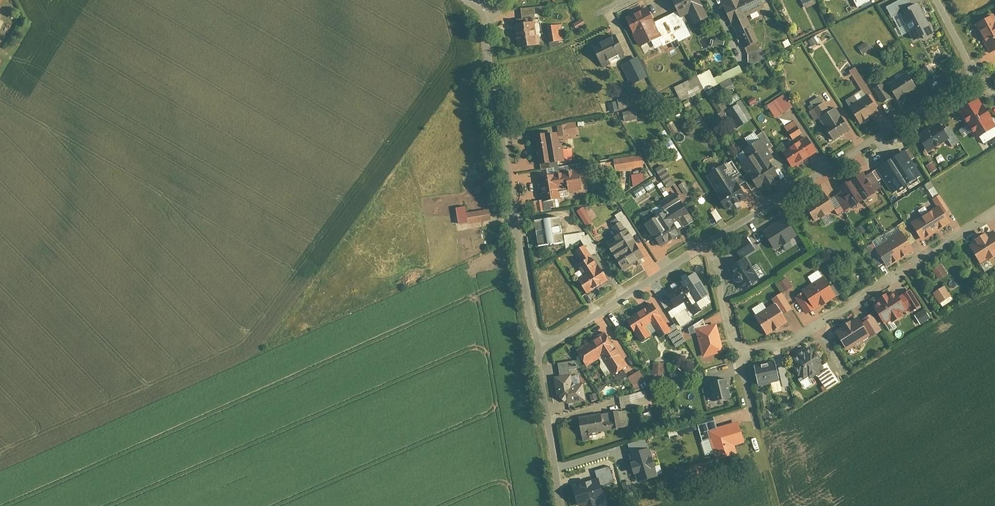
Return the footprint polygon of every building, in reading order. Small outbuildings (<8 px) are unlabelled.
[(711,18),(703,0),(675,0),(689,28),(711,18)] [(747,49),(765,40),(753,17),(745,0),(724,0),(747,49)] [(753,17),(770,9),(766,0),(745,0),(753,17)] [(804,9),(816,4),(814,0),(800,0),(804,9)] [(917,41),(937,32),(924,5),(904,14),(917,41)] [(629,16),(643,47),(665,37),(650,6),(629,16)] [(976,25),(991,56),(994,54),(994,16),(976,25)] [(575,24),(579,30),(588,24),(584,18),(575,24)] [(521,48),(540,46),(537,22),(518,24),(521,48)] [(552,42),(566,40),(564,22),(549,24),(552,42)] [(619,37),(596,48),(605,66),(627,56),(619,37)] [(640,57),(624,65),(633,84),(649,76),(640,57)] [(922,69),(927,83),(936,80),(930,65),(922,69)] [(861,94),(868,91),(858,67),(850,71),(861,94)] [(891,84),(900,99),(921,86),(911,71),(891,84)] [(877,88),(885,101),(894,96),(885,83),(877,88)] [(852,105),(863,123),(884,110),(872,92),(852,105)] [(777,118),(795,106),(787,93),(769,105),(777,118)] [(978,139),(994,129),(994,119),(981,97),(960,110),(978,139)] [(626,111),(632,110),(630,100),(622,101),(623,111),(626,111)] [(822,118),(834,111),(827,101),(811,111),(817,121),(822,118)] [(737,124),(750,116),(741,102),(728,111),(737,124)] [(822,118),(835,138),(853,127),(840,107),(834,111),(822,118)] [(627,121),(640,120),(639,109),(632,110),(626,111),(627,121)] [(919,135),(930,152),(953,138),(947,129),(942,121),(919,135)] [(796,122),(784,127),(790,140),(802,134),(796,122)] [(953,125),(947,129),(953,138),(956,144),(962,141),(953,125)] [(539,164),(568,161),(565,129),(535,132),(539,164)] [(786,152),(795,167),(820,151),(810,136),(786,152)] [(740,152),(763,188),(784,175),(762,139),(740,152)] [(913,147),(908,150),(914,159),(919,157),(913,147)] [(908,150),(894,158),(910,184),(924,176),(914,159),(908,150)] [(617,160),(618,170),(647,167),(646,156),(617,160)] [(895,193),(910,184),(894,158),(879,168),(885,178),(895,193)] [(933,174),(940,169),(935,161),(928,165),(933,174)] [(707,176),(728,209),(750,196),(728,162),(707,176)] [(885,178),(879,168),(874,171),(880,181),(885,178)] [(542,173),(545,200),(584,196),(581,169),(542,173)] [(880,181),(874,171),(868,174),(867,172),(854,180),(866,199),(879,192),(877,189),(883,186),(880,181)] [(643,174),(631,176),(633,185),(645,183),(643,174)] [(866,199),(854,180),(841,188),(843,192),(837,195),(846,210),(852,206),(853,208),(866,199)] [(652,182),(634,193),(637,197),(654,187),(652,182)] [(925,185),(932,197),(937,194),(930,182),(925,185)] [(645,214),(665,245),(699,224),(679,193),(645,214)] [(819,220),(838,208),(831,196),(829,193),(809,204),(819,220)] [(841,213),(846,210),(837,195),(836,193),(831,196),(838,208),(841,213)] [(943,204),(948,212),(952,209),(943,194),(935,199),(939,206),(943,204)] [(914,222),(925,241),(954,223),(948,212),(943,204),(939,206),(914,222)] [(461,226),(471,225),(470,213),(469,206),(459,207),(461,226)] [(586,227),(593,222),(583,207),(576,212),(586,227)] [(471,225),(494,222),(492,210),(470,213),(471,225)] [(542,244),(566,241),(563,218),(540,221),(542,244)] [(785,221),(765,234),(776,250),(796,237),(785,221)] [(905,231),(912,244),(919,240),(907,221),(901,224),(905,231)] [(609,243),(626,270),(648,255),(631,229),(609,243)] [(984,263),(994,257),(994,229),(972,244),(984,263)] [(903,259),(917,251),(912,244),(905,231),(891,239),(903,259)] [(736,244),(745,259),(749,256),(759,250),(750,235),(736,244)] [(890,267),(903,259),(891,239),(877,247),(890,267)] [(745,289),(762,279),(749,256),(745,259),(732,267),(745,289)] [(590,292),(611,280),(600,262),(579,275),(590,292)] [(935,269),(941,279),(950,274),(943,263),(935,269)] [(817,309),(839,296),(826,275),(804,289),(806,292),(817,309)] [(780,282),(786,292),(795,287),(789,277),(780,282)] [(687,282),(669,293),(678,307),(688,301),(692,307),(696,314),(705,309),(687,282)] [(935,293),(942,303),(954,296),(947,285),(935,293)] [(913,289),(902,296),(910,309),(913,313),(923,306),(913,289)] [(875,305),(887,323),(893,320),(895,323),(906,316),(904,313),(910,309),(902,296),(899,290),(892,294),(891,292),(881,298),(882,300),(875,305)] [(777,303),(784,314),(794,308),(784,292),(774,298),(777,303)] [(808,315),(817,309),(806,292),(797,297),(808,315)] [(692,307),(688,301),(678,307),(671,311),(675,318),(677,317),(684,327),(695,319),(689,309),(692,307)] [(656,302),(629,319),(643,342),(653,335),(648,327),(654,323),(663,337),(670,333),(674,330),(672,327),(656,302)] [(758,315),(770,335),(789,323),(784,314),(777,303),(758,315)] [(927,308),(917,315),(923,324),(933,318),(927,308)] [(864,320),(874,336),(885,329),(875,313),(864,320)] [(861,316),(838,331),(850,350),(874,336),(864,320),(861,316)] [(698,328),(709,326),(705,318),(691,328),(692,333),(699,331),(698,328)] [(678,323),(672,327),(674,330),(670,333),(678,347),(689,340),(678,323)] [(705,357),(726,352),(719,323),(709,326),(698,328),(699,331),(705,357)] [(579,349),(590,366),(603,357),(615,376),(631,366),(609,330),(579,349)] [(803,375),(806,379),(812,376),(814,378),(820,375),(824,372),(823,370),(826,367),(825,365),(823,362),(825,361),(819,350),(817,351),(814,347),(809,349),(808,347),(797,354),(798,356),(794,359),(797,364),(795,366),(801,376),(803,375)] [(756,364),(761,386),(783,381),(780,368),(778,360),(756,364)] [(655,373),(667,374),(667,362),(655,362),(655,373)] [(826,367),(823,370),(824,372),(820,375),(829,389),(842,381),(830,362),(825,365),(826,367)] [(788,366),(780,368),(783,381),(784,388),(793,387),(788,366)] [(642,370),(630,377),(639,392),(652,386),(642,370)] [(569,403),(588,400),(585,383),(576,385),(575,374),(557,377),(560,397),(569,403)] [(733,397),(729,378),(713,382),(717,401),(733,397)] [(622,410),(649,403),(646,391),(619,398),(622,410)] [(580,418),(584,435),(631,426),(628,409),(580,418)] [(743,443),(737,425),(717,431),(714,419),(697,424),(706,456),(716,454),(717,459),(734,454),(732,446),(743,443)] [(656,476),(649,452),(632,457),(639,482),(656,476)] [(705,465),(689,471),(694,483),(710,477),(705,465)] [(603,499),(598,481),(574,489),(579,505),(583,505),(587,505),(588,505),(597,505),(596,501),(603,499)] [(622,484),(625,495),(633,493),(630,482),(622,484)]
